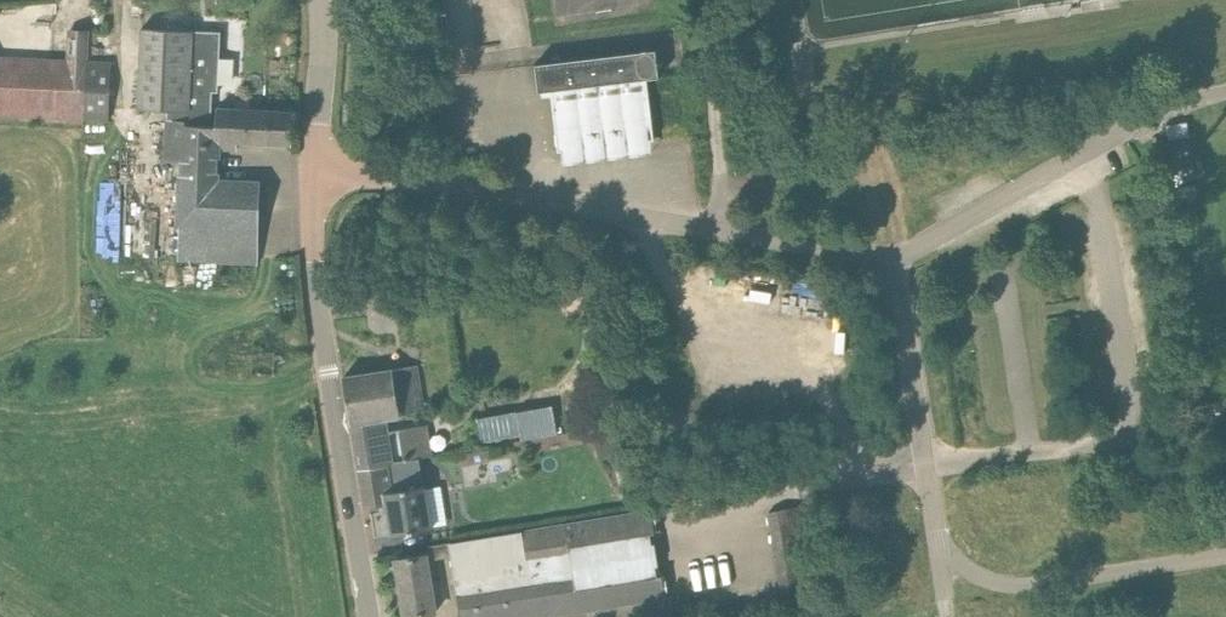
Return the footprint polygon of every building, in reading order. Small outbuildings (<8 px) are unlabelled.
[(168,108),(167,120),(209,122),(211,91),(218,91),(221,32),(193,30),(142,28),(138,107),(168,108)] [(86,55),(88,31),(69,30),(68,59),(0,56),(0,113),(83,118),(109,120),(111,62),(86,61),(86,55)] [(660,77),(657,48),(536,62),(539,91),(552,89),(559,149),(605,144),(655,138),(647,78),(660,77)] [(294,113),(270,111),(217,108),(216,122),(215,137),(216,137),(215,147),(218,147),(237,148),(238,138),(293,141),(294,113)] [(209,122),(167,120),(165,119),(163,159),(184,160),(180,225),(180,259),(258,262),(260,184),(217,182),(218,147),(215,147),(216,137),(215,137),(216,122),(209,122)] [(1165,125),(1167,139),(1191,135),(1188,121),(1165,125)] [(1195,185),(1184,186),(1186,197),(1196,196),(1195,185)] [(385,414),(385,415),(424,408),(417,366),(368,373),(344,377),(351,420),(385,414)] [(551,408),(478,418),(482,438),(522,433),(523,438),(555,433),(551,408)] [(626,421),(624,410),(604,414),(606,425),(626,421)] [(388,431),(385,415),(385,414),(351,420),(359,467),(387,462),(394,461),(432,455),(427,423),(388,431)] [(416,532),(429,529),(422,485),(392,490),(387,462),(359,467),(365,507),(387,503),(392,535),(416,532)] [(636,501),(635,494),(625,496),(626,503),(636,501)] [(781,604),(814,599),(800,506),(767,512),(781,604)] [(453,557),(462,616),(547,616),(665,598),(649,510),(453,542),(456,556),(453,557)] [(452,555),(453,557),(456,556),(453,542),(432,545),(434,558),(452,555)] [(434,558),(432,545),(428,546),(429,554),(396,560),(405,616),(406,616),(429,613),(437,612),(428,559),(434,558)]
